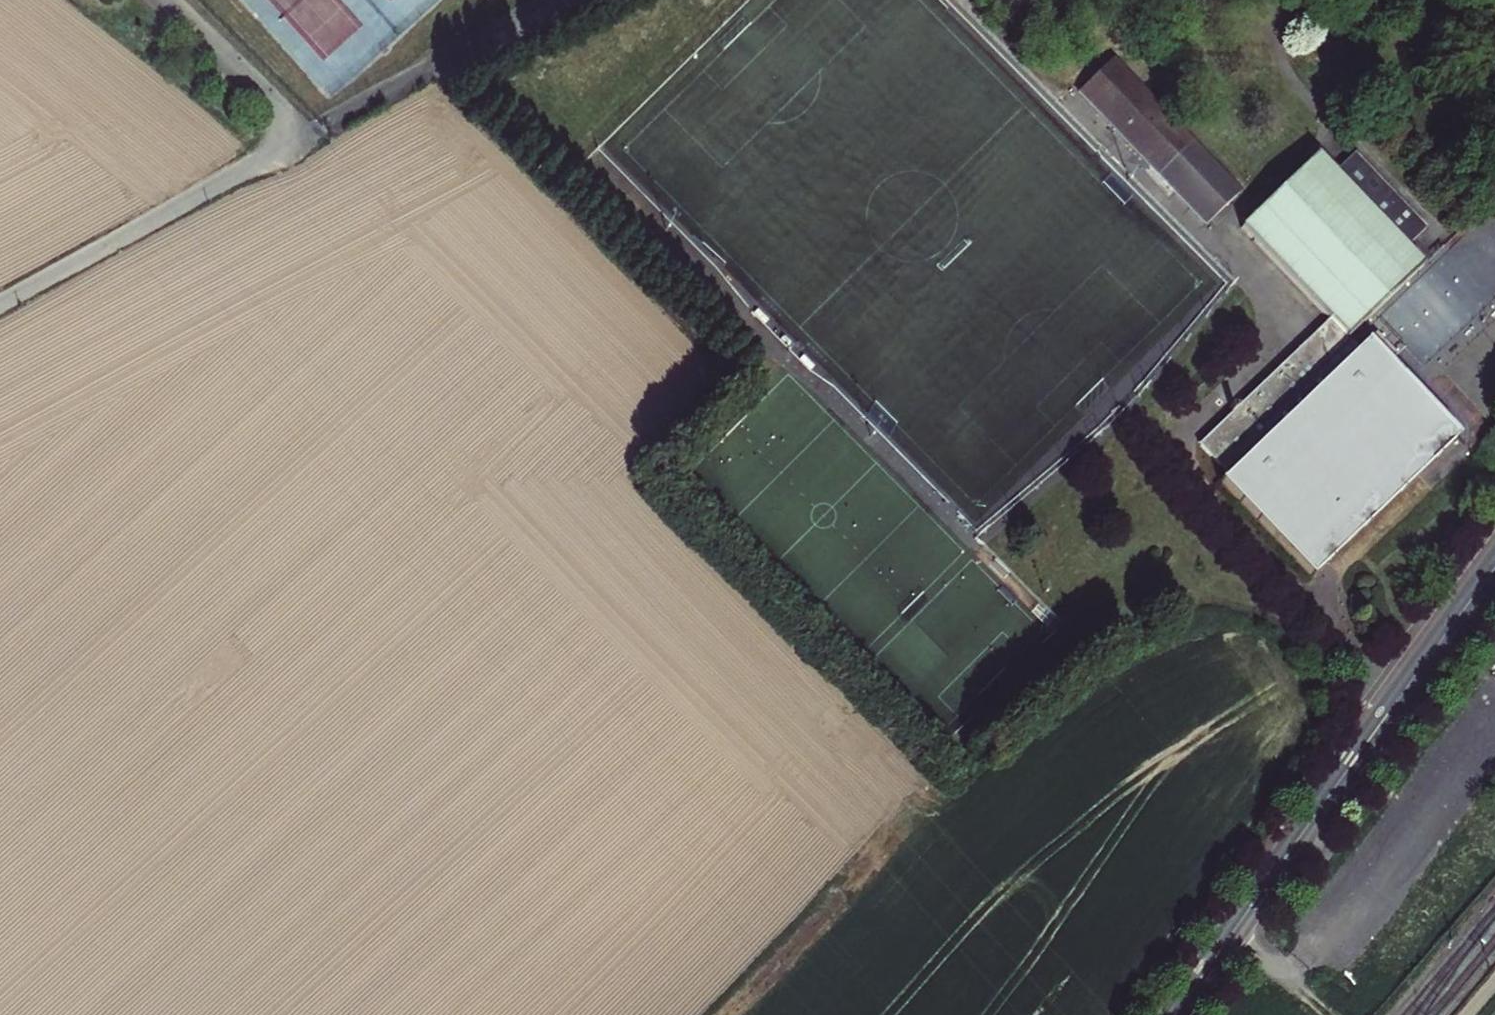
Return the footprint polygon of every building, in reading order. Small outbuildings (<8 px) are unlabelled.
[(1243,187),(1115,56),(1079,92),(1206,223),(1243,187)] [(1220,484),(1310,577),(1457,437),(1367,342),(1358,351),(1346,338),(1422,266),(1406,248),(1426,229),(1354,154),(1334,174),(1316,155),(1241,228),(1329,320),(1200,445),(1228,475),(1220,484)]
